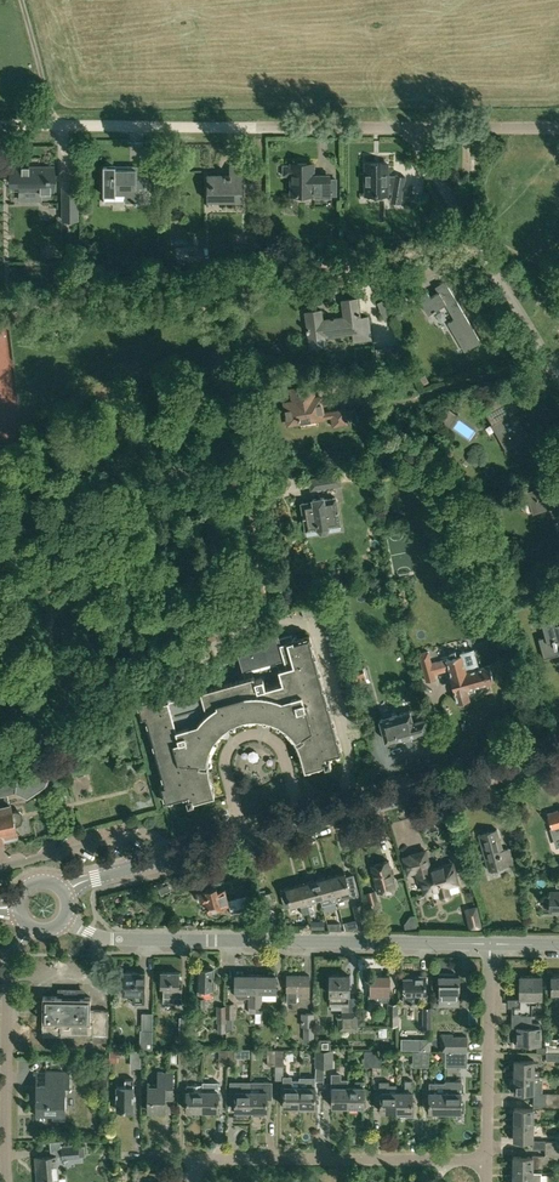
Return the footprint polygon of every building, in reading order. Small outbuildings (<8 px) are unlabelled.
[(330,199),(330,177),(314,177),(314,164),(290,164),(290,165),(283,165),(283,175),(290,175),(290,194),(314,195),(314,199),(330,199)] [(389,176),(389,164),(365,164),(365,194),(389,193),(389,192),(393,193),(391,202),(401,203),(406,177),(396,175),(396,177),(389,176)] [(207,175),(207,201),(242,201),(242,165),(230,165),(230,175),(207,175)] [(41,166),(9,166),(10,186),(19,186),(19,191),(41,191),(55,191),(54,166),(41,166)] [(145,188),(145,166),(127,166),(127,169),(116,170),(116,166),(104,166),(104,195),(125,194),(125,202),(140,202),(140,188),(145,188)] [(401,211),(411,212),(416,184),(406,182),(401,211)] [(62,200),(62,220),(82,220),(81,200),(62,200)] [(169,235),(158,235),(158,246),(168,246),(169,235)] [(200,254),(176,257),(177,266),(201,263),(200,254)] [(427,291),(419,297),(429,314),(446,304),(455,319),(448,323),(465,351),(481,342),(445,283),(436,288),(439,293),(431,298),(427,291)] [(377,300),(383,313),(386,311),(393,323),(403,318),(399,312),(407,307),(397,289),(377,300)] [(344,317),(323,319),(322,310),(305,312),(308,328),(307,328),(307,332),(308,332),(309,339),(353,333),(354,342),(372,340),(369,317),(361,318),(358,298),(342,300),(344,317)] [(348,423),(348,422),(355,421),(353,408),(346,410),(346,408),(324,412),(321,396),(315,397),(313,385),(291,389),(293,401),(285,403),(288,424),(331,417),(333,426),(348,423)] [(508,392),(482,406),(507,450),(529,437),(515,411),(518,409),(508,392)] [(373,439),(376,447),(392,443),(389,433),(373,439)] [(339,474),(324,476),(326,487),(341,484),(339,474)] [(534,511),(555,505),(556,510),(558,509),(558,482),(549,485),(549,486),(528,493),(534,511)] [(313,501),(301,503),(306,530),(307,535),(321,532),(327,531),(341,529),(340,524),(336,497),(324,499),(324,497),(312,499),(313,501)] [(325,535),(314,538),(317,547),(328,543),(325,535)] [(280,603),(285,612),(292,608),(287,599),(280,603)] [(330,611),(327,599),(301,606),(304,618),(330,611)] [(553,617),(541,620),(545,636),(538,638),(544,658),(558,654),(555,640),(558,639),(558,615),(553,617)] [(239,651),(239,655),(245,678),(163,700),(161,693),(137,700),(142,718),(145,716),(164,782),(160,784),(165,802),(186,796),(188,805),(194,803),(194,800),(215,794),(213,787),(209,773),(208,769),(208,765),(208,761),(209,758),(209,754),(210,750),(212,747),(213,743),(215,740),(217,737),(220,733),(223,730),(227,727),(231,724),(235,722),(239,720),(243,719),(248,718),(252,718),(255,718),(259,718),(263,718),(267,719),(270,720),(274,722),(277,723),(278,724),(279,724),(280,725),(282,726),(283,727),(284,727),(285,728),(286,729),(286,730),(287,731),(288,731),(289,732),(290,733),(291,734),(291,735),(292,736),(293,737),(294,738),(294,739),(295,740),(296,741),(296,742),(297,743),(297,744),(298,745),(299,747),(299,748),(300,749),(300,750),(300,752),(301,753),(301,754),(302,756),(302,757),(302,758),(303,760),(305,769),(325,764),(325,766),(332,765),(329,756),(342,752),(310,635),(293,640),(292,634),(279,637),(275,632),(274,632),(273,632),(272,631),(271,631),(270,631),(269,631),(268,631),(267,632),(266,632),(242,646),(239,651)] [(468,702),(468,700),(469,699),(466,688),(494,681),(489,665),(466,672),(461,655),(447,659),(431,663),(428,651),(419,654),(426,681),(436,679),(434,674),(450,669),(451,676),(450,676),(458,703),(459,702),(460,704),(463,707),(467,706),(468,702)] [(363,667),(351,670),(355,685),(367,682),(363,667)] [(379,719),(385,740),(386,740),(390,743),(395,742),(397,737),(415,732),(419,736),(425,734),(427,729),(428,728),(425,718),(422,719),(420,711),(415,712),(414,710),(379,719)] [(0,767),(0,839),(18,835),(15,823),(16,823),(17,823),(18,823),(19,822),(20,822),(21,821),(22,820),(22,819),(22,818),(23,817),(23,816),(22,815),(22,814),(21,813),(20,812),(20,811),(19,811),(18,811),(16,810),(15,811),(14,811),(12,811),(8,793),(19,790),(26,794),(43,782),(46,772),(43,768),(39,765),(35,763),(31,762),(27,763),(19,764),(19,763),(0,767)] [(547,819),(548,824),(550,824),(557,847),(558,847),(558,810),(547,813),(548,817),(547,819)] [(489,871),(507,866),(506,859),(512,858),(510,849),(503,850),(497,830),(479,835),(489,871)] [(408,873),(416,871),(419,880),(421,880),(425,892),(434,890),(436,896),(440,895),(441,896),(442,897),(443,897),(444,898),(445,898),(446,898),(447,898),(448,897),(449,897),(450,895),(451,893),(451,892),(460,889),(453,863),(430,869),(425,851),(412,855),(412,856),(404,858),(408,873)] [(371,866),(376,885),(378,891),(379,892),(395,888),(395,886),(388,861),(371,866)] [(345,873),(330,877),(335,894),(337,899),(359,894),(354,875),(346,877),(345,873)] [(337,899),(335,894),(330,877),(316,881),(320,898),(327,897),(332,913),(340,911),(337,899)] [(316,881),(302,885),(306,901),(307,905),(313,904),(312,901),(320,898),(316,881)] [(306,901),(302,885),(287,888),(289,898),(282,899),(285,908),(291,907),(291,905),(306,901)] [(208,911),(229,905),(232,915),(250,910),(245,894),(235,897),(235,899),(228,900),(225,888),(218,890),(217,886),(198,891),(201,902),(205,901),(208,911)] [(377,902),(374,891),(366,893),(369,904),(377,902)] [(551,892),(551,912),(558,912),(558,892),(551,892)] [(256,897),(259,910),(275,906),(272,893),(256,897)] [(363,903),(352,905),(358,928),(368,927),(363,903)] [(466,917),(469,931),(483,929),(480,914),(466,917)] [(324,920),(311,921),(311,929),(324,929),(324,920)] [(214,979),(213,979),(214,968),(198,967),(198,987),(198,993),(213,993),(213,988),(216,988),(216,982),(216,981),(216,980),(215,980),(214,979)] [(133,993),(133,1003),(144,1003),(144,971),(123,971),(123,993),(133,993)] [(160,985),(163,985),(163,1003),(182,1002),(182,985),(179,985),(179,971),(160,971),(160,985)] [(235,974),(235,991),(235,994),(236,997),(239,998),(243,999),(246,997),(249,997),(249,1007),(249,1012),(255,1012),(255,1007),(255,991),(255,974),(243,974),(243,971),(237,971),(237,974),(235,974)] [(269,974),(255,974),(255,991),(255,1007),(255,1012),(255,1022),(261,1022),(262,1007),(262,991),(276,991),(276,975),(275,975),(275,972),(269,972),(269,974)] [(460,977),(456,977),(456,974),(440,974),(440,977),(439,1005),(459,1005),(459,990),(460,990),(460,977)] [(297,1002),(297,996),(309,996),(309,975),(287,975),(287,996),(287,1002),(297,1002)] [(329,975),(330,994),(330,1006),(342,1006),(342,1011),(338,1013),(338,1030),(357,1030),(358,1022),(357,1014),(355,1011),(349,1011),(349,1006),(347,1000),(347,994),(349,994),(349,975),(329,975)] [(421,995),(426,995),(426,975),(416,975),(416,978),(404,978),(404,995),(405,995),(405,1003),(421,1003),(421,995)] [(390,977),(371,976),(368,977),(368,983),(371,983),(371,994),(369,994),(369,1001),(389,1001),(389,997),(390,977)] [(542,976),(520,976),(520,1007),(512,1007),(512,1015),(532,1016),(532,1004),(539,1004),(539,998),(542,998),(542,976)] [(107,1042),(107,1036),(108,1036),(108,1010),(91,1009),(91,997),(83,997),(83,992),(80,991),(78,990),(74,990),(68,989),(65,990),(62,991),(59,992),(59,996),(43,996),(42,1035),(93,1035),(93,1042),(107,1042)] [(205,998),(197,998),(197,1007),(205,1006),(205,998)] [(226,1018),(234,1018),(234,1002),(226,1002),(226,1005),(226,1018)] [(388,1024),(397,1024),(397,1003),(388,1003),(388,1024)] [(217,1023),(226,1023),(226,1018),(226,1005),(217,1005),(217,1023)] [(142,1013),(142,1030),(153,1030),(153,1013),(142,1013)] [(301,1027),(304,1027),(304,1041),(314,1041),(314,1026),(315,1026),(315,1013),(301,1013),(301,1027)] [(532,1016),(512,1015),(512,1024),(518,1024),(518,1033),(516,1033),(516,1046),(522,1046),(522,1044),(541,1044),(541,1028),(528,1028),(528,1024),(527,1024),(527,1016),(532,1016)] [(180,1017),(180,1034),(175,1034),(176,1042),(181,1042),(188,1042),(189,1042),(188,1017),(180,1017)] [(140,1030),(140,1049),(152,1049),(153,1030),(142,1030),(140,1030)] [(467,1050),(467,1036),(453,1036),(453,1034),(441,1034),(441,1050),(467,1050)] [(409,1038),(408,1049),(419,1049),(419,1050),(431,1051),(431,1039),(409,1038)] [(193,1049),(179,1049),(179,1065),(187,1065),(187,1056),(193,1056),(193,1049)] [(219,1065),(227,1065),(227,1049),(219,1049),(219,1065)] [(235,1049),(227,1049),(227,1065),(235,1065),(235,1049)] [(283,1049),(275,1050),(275,1065),(283,1065),(283,1049)] [(109,1050),(110,1062),(118,1062),(118,1050),(109,1050)] [(141,1067),(141,1050),(131,1050),(131,1067),(141,1067)] [(332,1050),(323,1050),(323,1066),(332,1066),(332,1050)] [(380,1051),(372,1051),(372,1066),(381,1066),(380,1051)] [(429,1051),(421,1051),(420,1067),(429,1067),(429,1051)] [(445,1051),(445,1066),(466,1066),(466,1051),(445,1051)] [(558,1061),(558,1053),(546,1052),(546,1060),(558,1061)] [(514,1060),(514,1076),(539,1077),(539,1071),(534,1070),(534,1061),(514,1060)] [(36,1085),(36,1115),(52,1116),(52,1121),(65,1121),(65,1116),(66,1116),(66,1086),(70,1086),(71,1071),(46,1071),(46,1085),(36,1085)] [(164,1110),(165,1110),(165,1093),(173,1093),(173,1072),(158,1072),(158,1081),(148,1081),(148,1110),(158,1110),(158,1113),(164,1113),(164,1110)] [(332,1074),(332,1086),(332,1106),(347,1106),(348,1086),(348,1079),(339,1079),(339,1074),(332,1074)] [(283,1086),(283,1106),(299,1106),(299,1086),(299,1079),(291,1079),(291,1076),(284,1076),(284,1086),(283,1086)] [(534,1092),(534,1091),(542,1091),(542,1082),(539,1082),(539,1077),(514,1076),(514,1092),(534,1092)] [(299,1086),(299,1106),(300,1106),(300,1110),(315,1110),(315,1106),(315,1086),(315,1080),(315,1077),(300,1077),(299,1077),(299,1079),(299,1086)] [(134,1078),(125,1078),(125,1085),(117,1085),(117,1110),(133,1110),(134,1078)] [(230,1081),(230,1090),(235,1090),(235,1099),(235,1110),(237,1110),(237,1111),(237,1114),(239,1114),(241,1114),(249,1114),(249,1110),(251,1110),(251,1090),(251,1081),(230,1081)] [(251,1090),(251,1110),(253,1110),(253,1114),(265,1114),(265,1111),(267,1111),(267,1098),(267,1091),(271,1090),(272,1090),(272,1081),(251,1081),(251,1090)] [(356,1081),(356,1086),(348,1086),(347,1106),(364,1106),(364,1086),(363,1086),(363,1081),(356,1081)] [(390,1081),(380,1081),(380,1111),(396,1111),(396,1091),(390,1091),(390,1081)] [(412,1091),(412,1081),(404,1081),(404,1091),(396,1091),(396,1111),(398,1111),(398,1115),(413,1115),(413,1103),(412,1103),(412,1091)] [(445,1082),(445,1092),(445,1112),(461,1112),(461,1081),(445,1081),(445,1082)] [(445,1112),(445,1092),(445,1082),(429,1082),(429,1092),(429,1112),(445,1112)] [(201,1085),(187,1085),(187,1110),(202,1110),(202,1090),(201,1090),(201,1085)] [(211,1085),(211,1090),(202,1090),(202,1110),(219,1110),(219,1090),(218,1090),(218,1085),(211,1085)] [(546,1093),(546,1101),(558,1101),(558,1093),(546,1093)] [(514,1109),(514,1124),(533,1125),(533,1109),(514,1109)] [(533,1140),(533,1125),(514,1124),(513,1139),(533,1140)] [(61,1145),(62,1158),(85,1156),(84,1145),(72,1146),(72,1144),(61,1145)] [(65,1177),(59,1178),(57,1155),(35,1157),(38,1181),(66,1181),(65,1177)] [(533,1155),(533,1156),(513,1156),(513,1172),(532,1173),(532,1167),(542,1167),(542,1155),(533,1155)] [(135,1175),(135,1181),(169,1181),(161,1181),(161,1172),(135,1172),(135,1175)] [(513,1181),(541,1181),(541,1173),(532,1173),(513,1172),(513,1181)]
